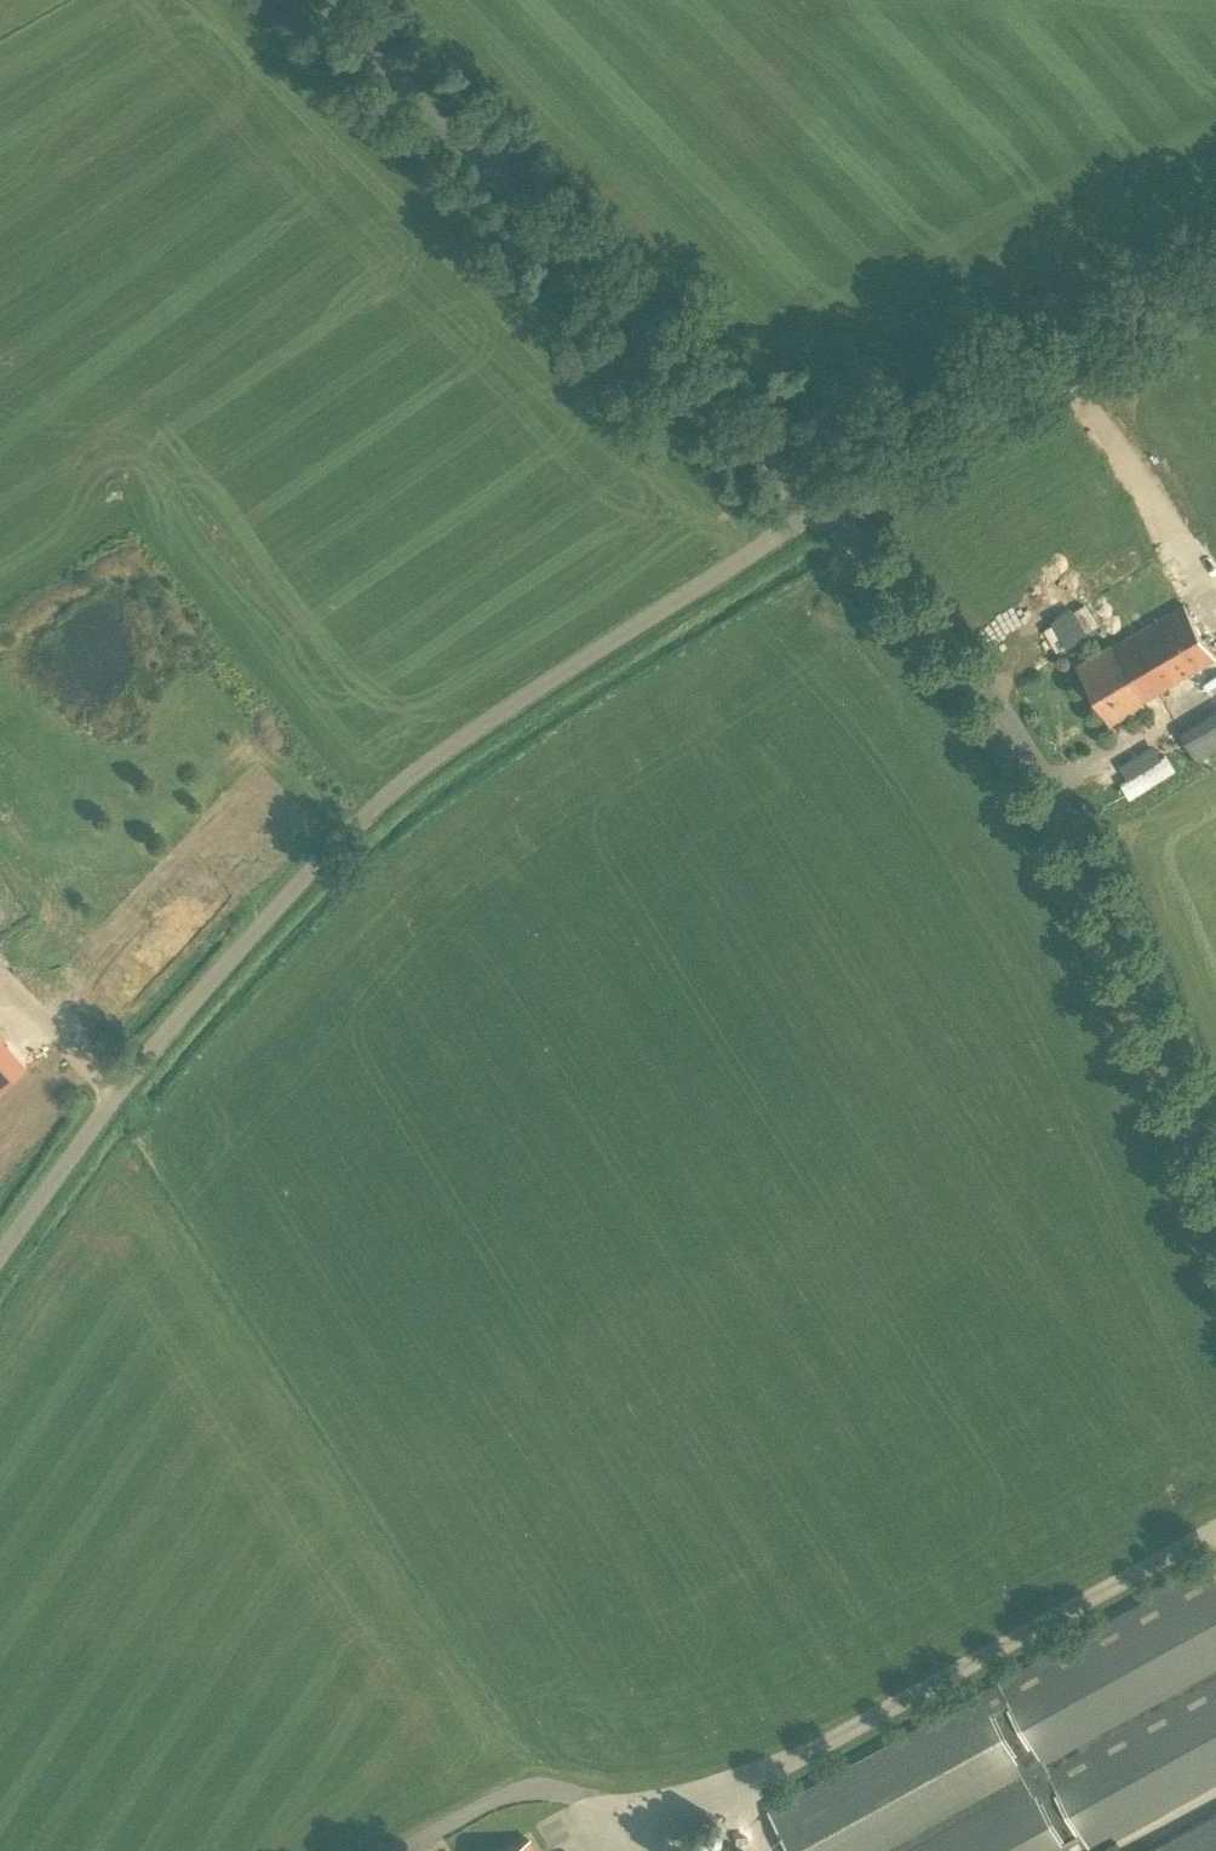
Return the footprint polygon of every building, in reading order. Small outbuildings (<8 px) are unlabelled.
[(1206,351),(1215,367),(1215,345),(1206,351)] [(1184,603),(1127,637),(1159,691),(1215,658),(1184,603)] [(1084,659),(1076,663),(1111,722),(1134,708),(1145,701),(1144,699),(1159,691),(1127,637),(1110,647),(1108,644),(1084,659)] [(1215,749),(1215,709),(1180,731),(1198,760),(1215,749)] [(0,1030),(0,1085),(27,1060),(0,1030)] [(1207,1560),(999,1677),(1000,1680),(979,1692),(978,1689),(770,1806),(795,1850),(1072,1850),(1091,1840),(1092,1843),(1215,1773),(1215,1576),(1207,1560)] [(1137,1850),(1215,1850),(1215,1807),(1137,1850)] [(527,1837),(504,1850),(535,1850),(527,1837)]
